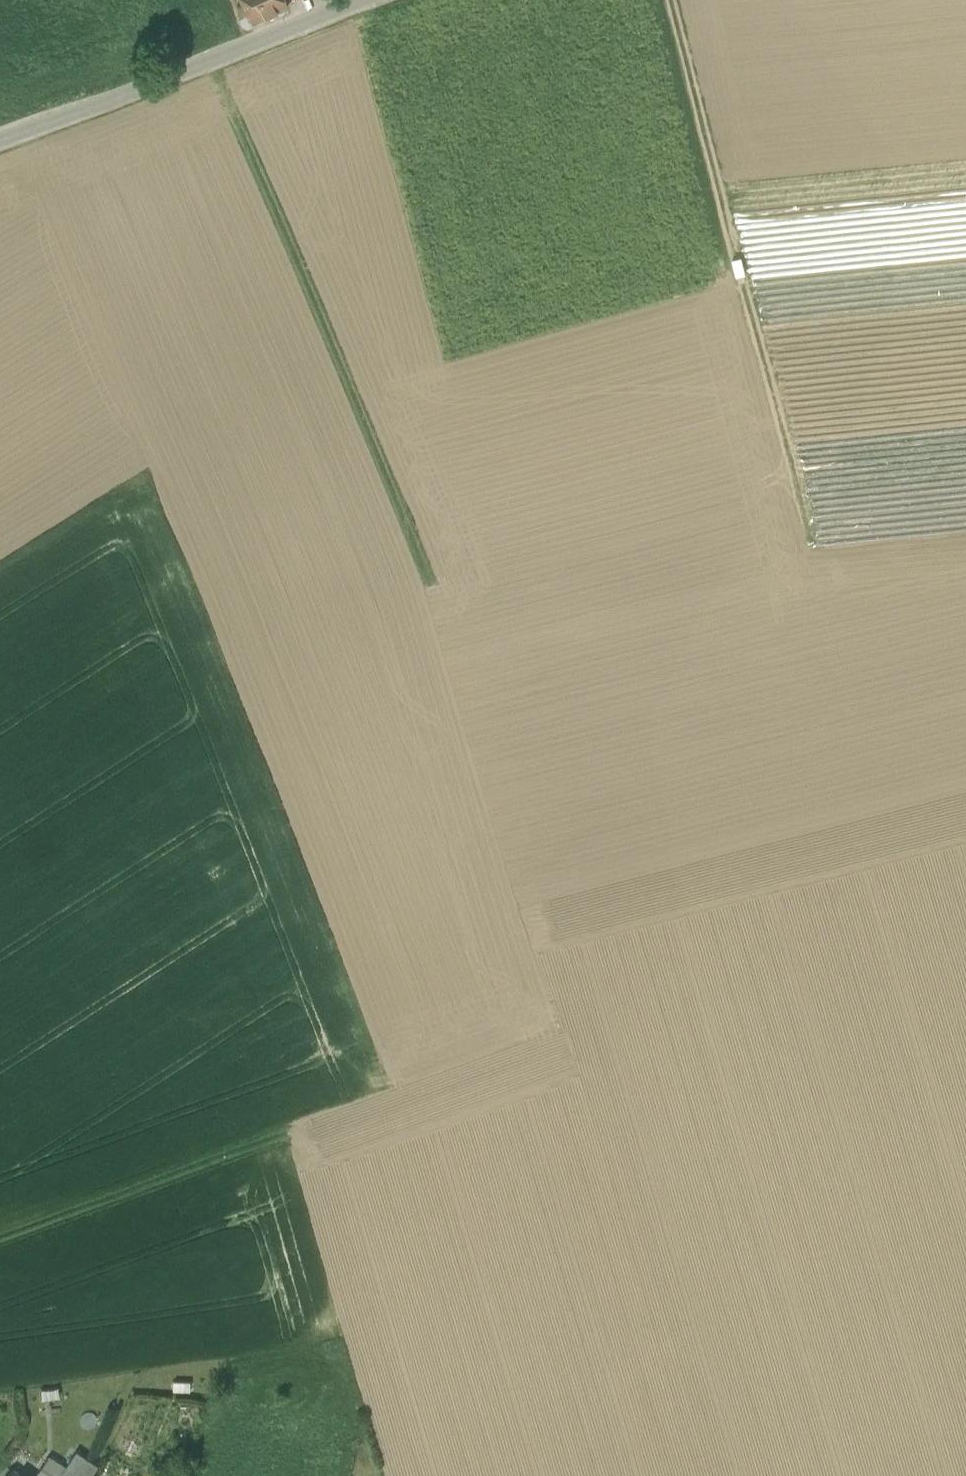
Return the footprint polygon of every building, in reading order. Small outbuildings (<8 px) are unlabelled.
[(251,24),(287,7),(286,3),(284,0),(239,0),(251,24)] [(97,1466),(76,1451),(65,1467),(66,1467),(60,1475),(92,1475),(97,1466)] [(41,1475),(60,1475),(66,1467),(65,1467),(49,1458),(38,1474),(41,1475)]
